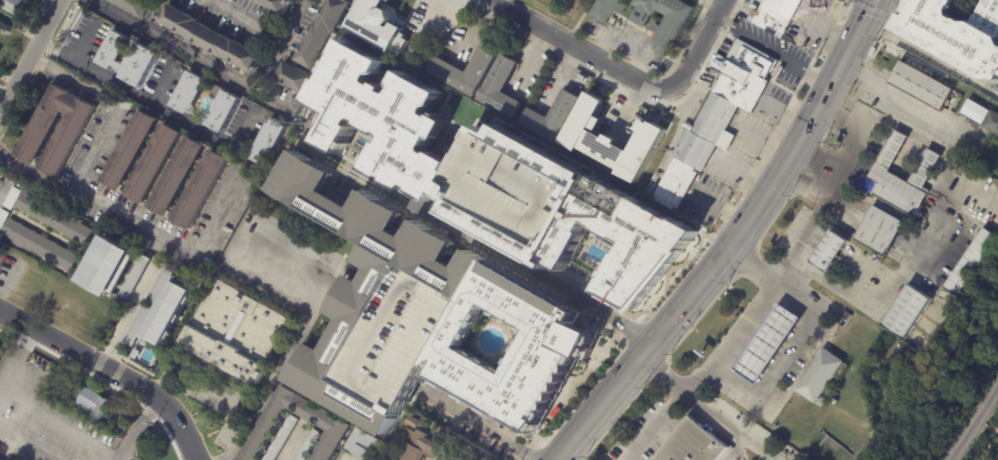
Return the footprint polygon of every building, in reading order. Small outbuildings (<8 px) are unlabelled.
[(17,16),(0,7),(0,0),(28,0),(22,11),(20,10),(17,16)] [(106,1),(107,0),(150,0),(152,1),(144,16),(142,20),(106,1)] [(256,1),(257,0),(290,0),(282,15),(256,1)] [(315,23),(327,0),(339,0),(348,5),(332,35),(330,34),(311,71),(293,61),(313,22),(315,23)] [(346,30),(362,0),(393,0),(392,2),(390,1),(388,4),(399,9),(401,14),(409,19),(407,22),(410,23),(404,34),(407,36),(405,39),(409,41),(401,57),(391,51),(390,53),(346,30)] [(589,17),(598,0),(621,0),(619,4),(626,8),(622,15),(615,11),(611,19),(606,16),(602,24),(589,17)] [(631,6),(634,0),(677,0),(693,8),(667,57),(666,58),(665,57),(664,58),(656,54),(657,53),(653,51),(656,44),(652,42),(656,35),(650,32),(654,24),(660,27),(666,17),(655,11),(652,16),(650,16),(643,29),(628,21),(630,17),(631,17),(632,16),(635,17),(637,13),(634,12),(636,8),(631,6)] [(757,12),(764,0),(767,2),(768,0),(802,0),(784,33),(792,37),(789,43),(781,39),(752,23),(755,16),(758,17),(760,14),(757,12)] [(816,7),(816,0),(832,0),(831,8),(816,7)] [(908,10),(913,0),(960,0),(956,5),(955,4),(952,10),(953,15),(959,19),(960,18),(967,21),(974,21),(985,0),(997,0),(997,79),(987,78),(895,30),(904,13),(909,16),(911,12),(908,10)] [(177,8),(200,20),(199,22),(235,41),(235,40),(265,56),(259,68),(260,69),(258,73),(257,72),(255,74),(227,59),(227,60),(187,39),(188,38),(160,23),(161,20),(160,20),(162,16),(163,17),(170,5),(177,8)] [(3,35),(0,41),(0,21),(5,24),(12,27),(7,37),(3,35)] [(131,39),(120,62),(125,65),(134,49),(136,50),(139,44),(159,55),(141,89),(121,79),(123,74),(121,73),(122,71),(114,67),(112,71),(98,63),(115,31),(131,39)] [(499,123),(589,173),(586,179),(590,181),(583,194),(624,216),(635,198),(678,222),(679,219),(700,231),(671,270),(636,313),(599,293),(607,278),(605,277),(609,270),(610,271),(620,253),(622,254),(628,243),(618,238),(617,240),(598,229),(599,227),(588,221),(583,231),(586,233),(565,272),(552,265),(549,270),(446,213),(452,202),(438,194),(433,202),(414,191),(415,188),(409,185),(406,190),(390,181),(391,179),(385,175),(384,178),(367,169),(382,141),(385,143),(389,136),(383,132),(381,136),(362,125),(364,122),(356,117),(352,125),(357,127),(342,154),(319,141),(334,115),(309,101),(321,79),(324,81),(339,55),(337,54),(346,38),(387,61),(381,74),(375,75),(373,79),(373,82),(379,85),(380,82),(390,87),(388,91),(395,94),(398,88),(396,83),(403,70),(445,93),(438,106),(432,107),(429,111),(431,115),(436,117),(437,114),(452,122),(441,141),(435,137),(427,150),(434,154),(436,151),(456,162),(451,171),(453,172),(479,125),(493,133),(499,123)] [(501,48),(474,97),(426,70),(435,54),(467,72),(485,39),(501,48)] [(726,58),(735,42),(736,42),(738,39),(771,57),(770,59),(776,63),(770,73),(769,72),(765,79),(726,58)] [(722,70),(709,63),(715,52),(726,58),(765,79),(769,82),(763,92),(722,70)] [(518,62),(503,91),(521,101),(512,117),(478,99),(502,54),(518,62)] [(953,88),(900,61),(889,83),(941,110),(953,88)] [(283,63),(313,79),(304,97),(273,81),(283,63)] [(763,92),(752,113),(738,106),(711,91),(722,70),(763,92)] [(205,80),(200,91),(202,92),(192,110),(190,109),(187,115),(171,106),(189,71),(205,80)] [(94,106),(98,109),(59,180),(40,169),(69,117),(64,114),(35,166),(18,157),(17,159),(12,157),(15,152),(17,153),(55,85),(94,106)] [(581,96),(557,142),(522,123),(531,106),(550,117),(566,88),(581,96)] [(241,99),(222,134),(206,125),(209,119),(207,118),(217,100),(219,101),(224,90),(241,99)] [(589,91),(607,102),(599,116),(605,120),(599,130),(593,127),(592,130),(607,138),(609,134),(620,140),(618,144),(632,152),(642,132),(637,129),(643,118),(652,123),(653,121),(669,130),(639,183),(620,173),(622,170),(582,148),(580,151),(561,141),(589,91)] [(688,129),(683,126),(685,121),(692,125),(711,91),(738,106),(725,130),(735,136),(727,150),(717,145),(688,129)] [(989,109),(967,100),(960,115),(983,125),(989,109)] [(121,192),(102,182),(142,111),(160,121),(121,192)] [(997,134),(997,114),(989,111),(983,130),(997,134)] [(274,120),(288,128),(269,162),(271,163),(267,169),(253,161),(255,156),(253,155),(270,124),(272,125),(274,120)] [(144,206),(126,195),(166,124),(184,135),(144,206)] [(675,157),(673,156),(688,129),(717,145),(702,172),(700,171),(675,157)] [(889,172),(906,135),(893,129),(869,179),(877,183),(872,195),(917,217),(929,191),(923,188),(940,154),(926,147),(909,182),(889,172)] [(199,162),(168,219),(150,208),(189,137),(207,148),(199,162)] [(317,161),(337,172),(327,190),(357,207),(366,190),(406,212),(397,230),(409,237),(419,220),(459,242),(449,260),(463,268),(471,252),(582,312),(575,324),(596,335),(584,358),(579,356),(537,433),(423,374),(388,437),(291,384),(313,343),(328,351),(345,320),(333,314),(354,275),(367,282),(374,269),(360,261),(370,243),(273,190),(295,149),(317,161)] [(229,160),(231,161),(192,232),(174,222),(213,151),(229,160)] [(700,171),(679,209),(675,206),(674,209),(653,198),(675,157),(700,171)] [(13,211),(3,206),(14,187),(23,192),(13,211)] [(87,247),(16,208),(24,193),(78,222),(79,220),(84,222),(82,225),(95,232),(87,247)] [(904,222),(873,205),(854,238),(885,255),(904,222)] [(11,214),(0,233),(0,212),(2,209),(11,214)] [(21,224),(23,225),(23,226),(33,232),(34,231),(37,233),(36,233),(54,243),(54,242),(59,245),(58,245),(68,251),(68,250),(71,251),(71,252),(81,258),(73,273),(61,267),(60,270),(54,266),(55,263),(19,244),(18,246),(12,243),(14,241),(2,234),(10,219),(20,224),(20,223),(21,224)] [(982,227),(945,287),(962,298),(997,239),(997,236),(982,227)] [(845,238),(828,230),(812,263),(830,272),(845,238)] [(137,256),(138,257),(116,296),(115,295),(111,301),(81,284),(86,275),(84,274),(88,267),(90,268),(91,267),(88,265),(92,258),(93,257),(95,259),(100,252),(97,250),(101,243),(104,244),(107,239),(137,256)] [(118,300),(127,304),(149,258),(140,254),(118,300)] [(174,279),(194,290),(163,346),(150,338),(148,341),(143,337),(144,335),(143,335),(174,279)] [(265,368),(266,369),(263,374),(268,377),(262,387),(257,385),(255,389),(239,380),(240,380),(182,348),(192,328),(191,327),(218,280),(291,320),(265,368)] [(931,298),(909,284),(882,325),(904,339),(931,298)] [(734,370),(778,305),(798,319),(754,384),(734,370)] [(843,363),(814,405),(794,391),(823,349),(843,363)] [(287,410),(257,459),(236,459),(281,385),(314,405),(315,405),(351,427),(334,456),(333,455),(330,459),(310,459),(327,432),(313,424),(312,425),(287,410)] [(76,405),(86,387),(112,402),(102,420),(76,405)] [(297,420),(273,459),(262,459),(289,415),(296,420),(297,420)] [(417,429),(407,423),(412,415),(422,421),(417,429)] [(728,448),(718,459),(653,459),(656,456),(657,457),(690,417),(728,448)] [(385,441),(375,459),(368,459),(346,448),(358,426),(385,441)] [(427,453),(423,459),(395,459),(405,440),(402,439),(408,427),(417,432),(419,429),(428,434),(427,436),(443,445),(436,458),(427,453)] [(320,435),(305,459),(293,459),(312,429),(314,431),(320,435)]
